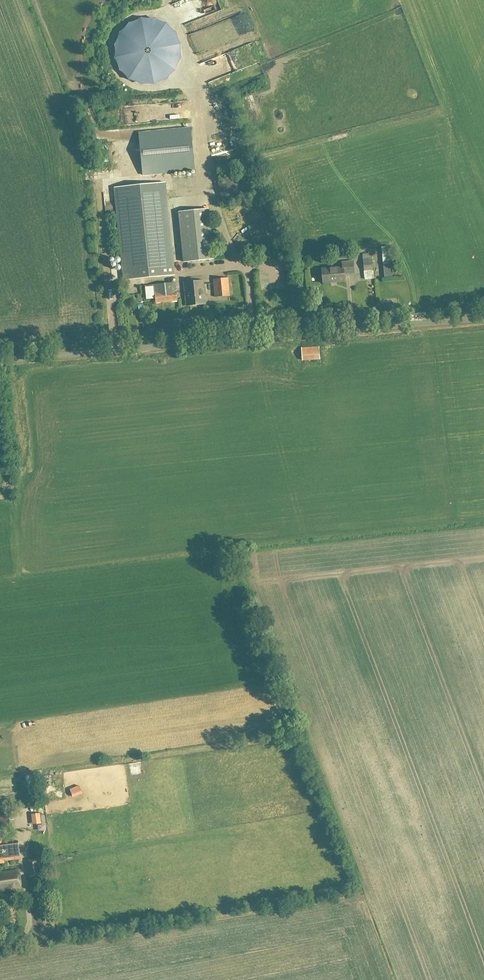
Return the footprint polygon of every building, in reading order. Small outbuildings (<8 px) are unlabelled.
[(234,111),(224,114),(228,125),(231,124),(234,132),(240,131),(234,111)] [(190,128),(139,132),(143,175),(194,170),(190,128)] [(165,183),(115,188),(124,279),(174,274),(165,183)] [(179,212),(184,262),(214,259),(209,209),(179,212)] [(388,246),(382,247),(385,278),(392,277),(388,246)] [(361,254),(364,279),(374,278),(371,253),(361,254)] [(342,267),(321,269),(322,283),(344,281),(343,274),(355,273),(353,261),(341,262),(342,267)] [(227,278),(213,279),(215,297),(229,295),(227,278)] [(203,280),(184,282),(186,306),(205,304),(203,280)] [(175,283),(153,285),(155,302),(177,300),(175,283)] [(318,347),(301,348),(302,361),(319,360),(318,347)] [(38,484),(37,474),(30,475),(31,485),(38,484)] [(69,789),(73,798),(82,794),(79,785),(69,789)] [(39,813),(30,814),(32,825),(41,823),(39,813)] [(0,815),(0,834),(15,831),(13,814),(0,815)] [(0,841),(0,863),(4,862),(4,861),(19,859),(17,841),(7,842),(7,841),(1,842),(1,841),(0,841)] [(42,876),(40,859),(26,861),(27,878),(42,876)] [(22,888),(19,870),(0,873),(0,891),(22,888)]
